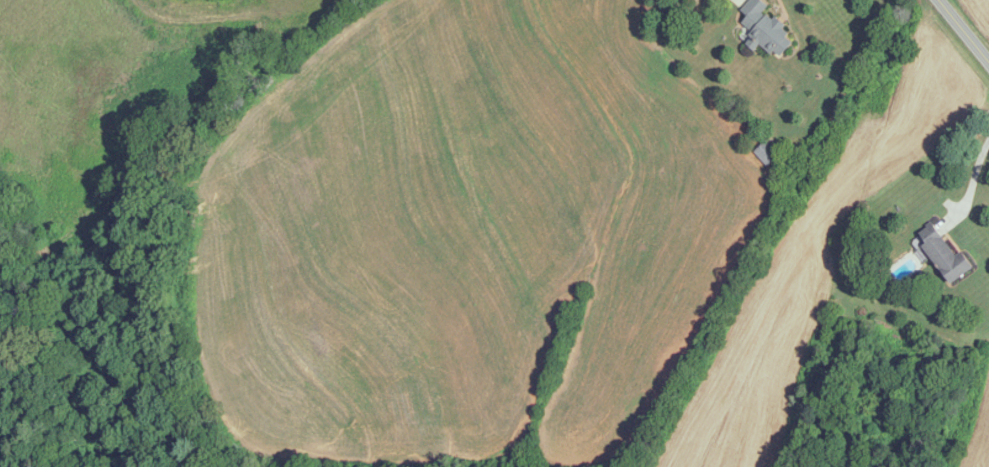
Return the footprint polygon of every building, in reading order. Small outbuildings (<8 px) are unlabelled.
[(748,16),(742,23),(753,32),(745,42),(755,50),(760,42),(780,58),(793,42),(783,35),(789,28),(766,10),(769,6),(761,0),(750,0),(741,11),(748,16)] [(755,152),(766,166),(779,155),(766,141),(755,152)] [(973,268),(961,251),(955,255),(933,224),(916,236),(950,284),(973,268)]
